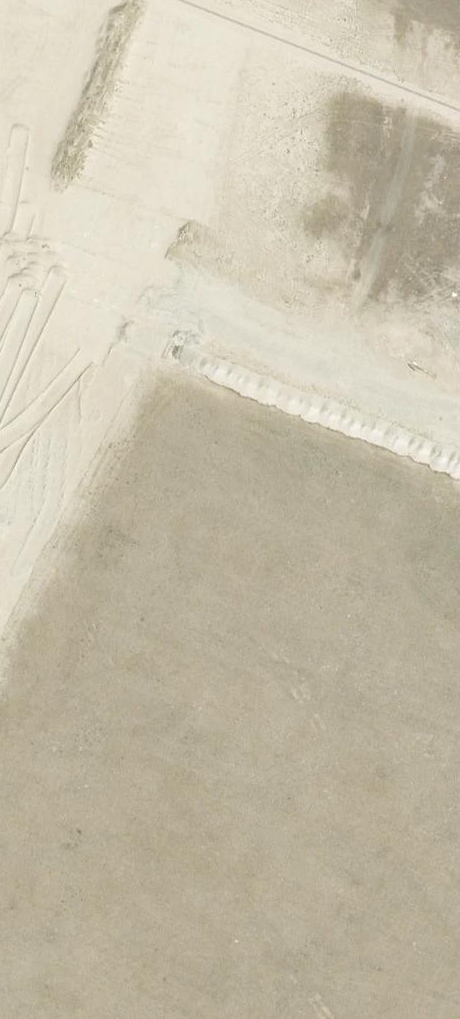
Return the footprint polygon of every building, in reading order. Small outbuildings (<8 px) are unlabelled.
[(312,334),(317,323),(273,304),(268,315),(312,334)] [(363,342),(356,360),(403,378),(405,371),(454,389),(452,394),(459,397),(459,378),(363,342)]
